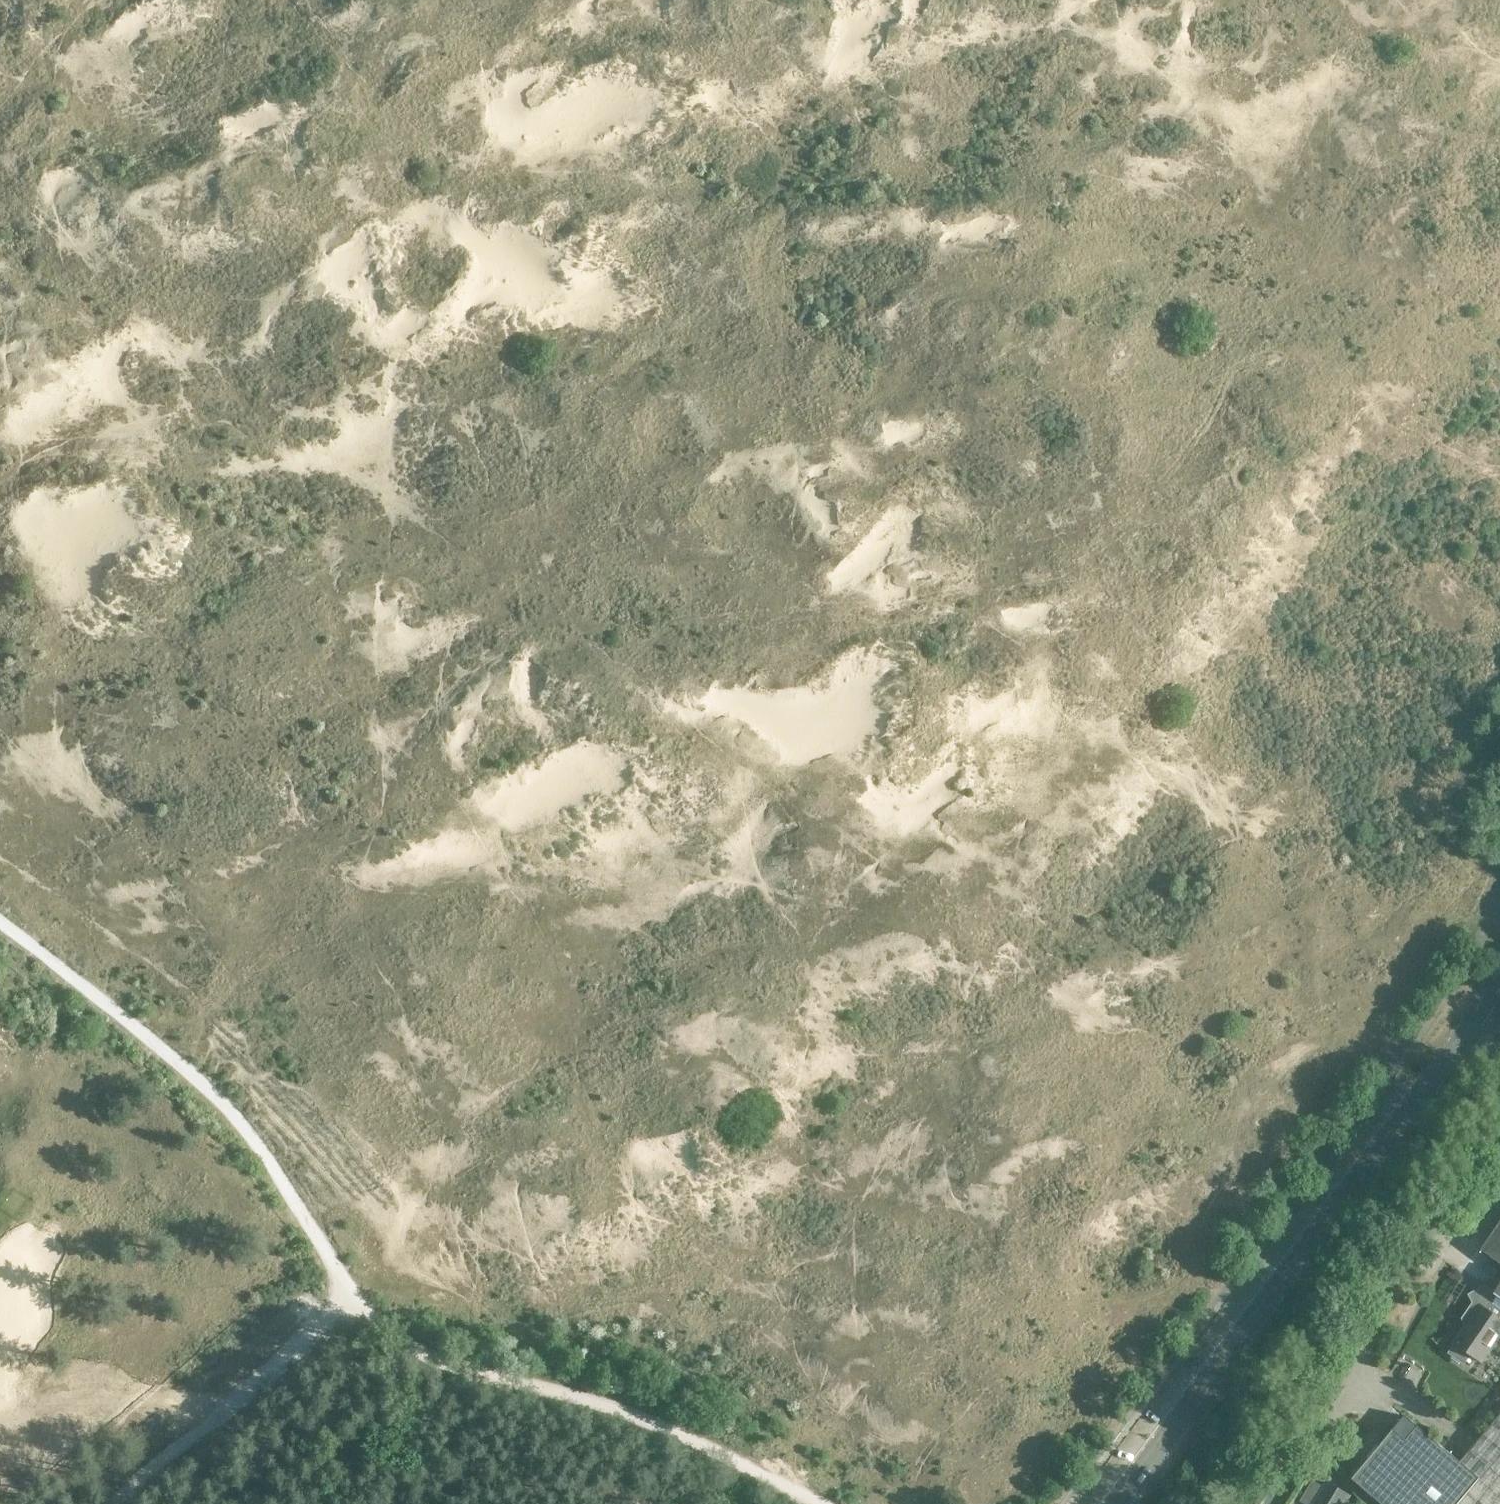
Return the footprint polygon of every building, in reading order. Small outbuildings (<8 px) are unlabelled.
[(1482,1250),(1499,1262),(1499,1223),(1482,1250)] [(1482,1361),(1499,1335),(1499,1296),(1497,1294),(1485,1285),(1469,1294),(1473,1302),(1463,1317),(1473,1323),(1469,1329),(1467,1327),(1456,1342),(1454,1341),(1454,1342),(1455,1343),(1449,1352),(1464,1363),(1471,1354),(1482,1361)] [(1352,1479),(1382,1503),(1499,1503),(1499,1454),(1480,1477),(1419,1426),(1407,1440),(1394,1429),(1385,1439),(1352,1479)] [(1327,1482),(1314,1503),(1344,1503),(1349,1495),(1327,1482)]
